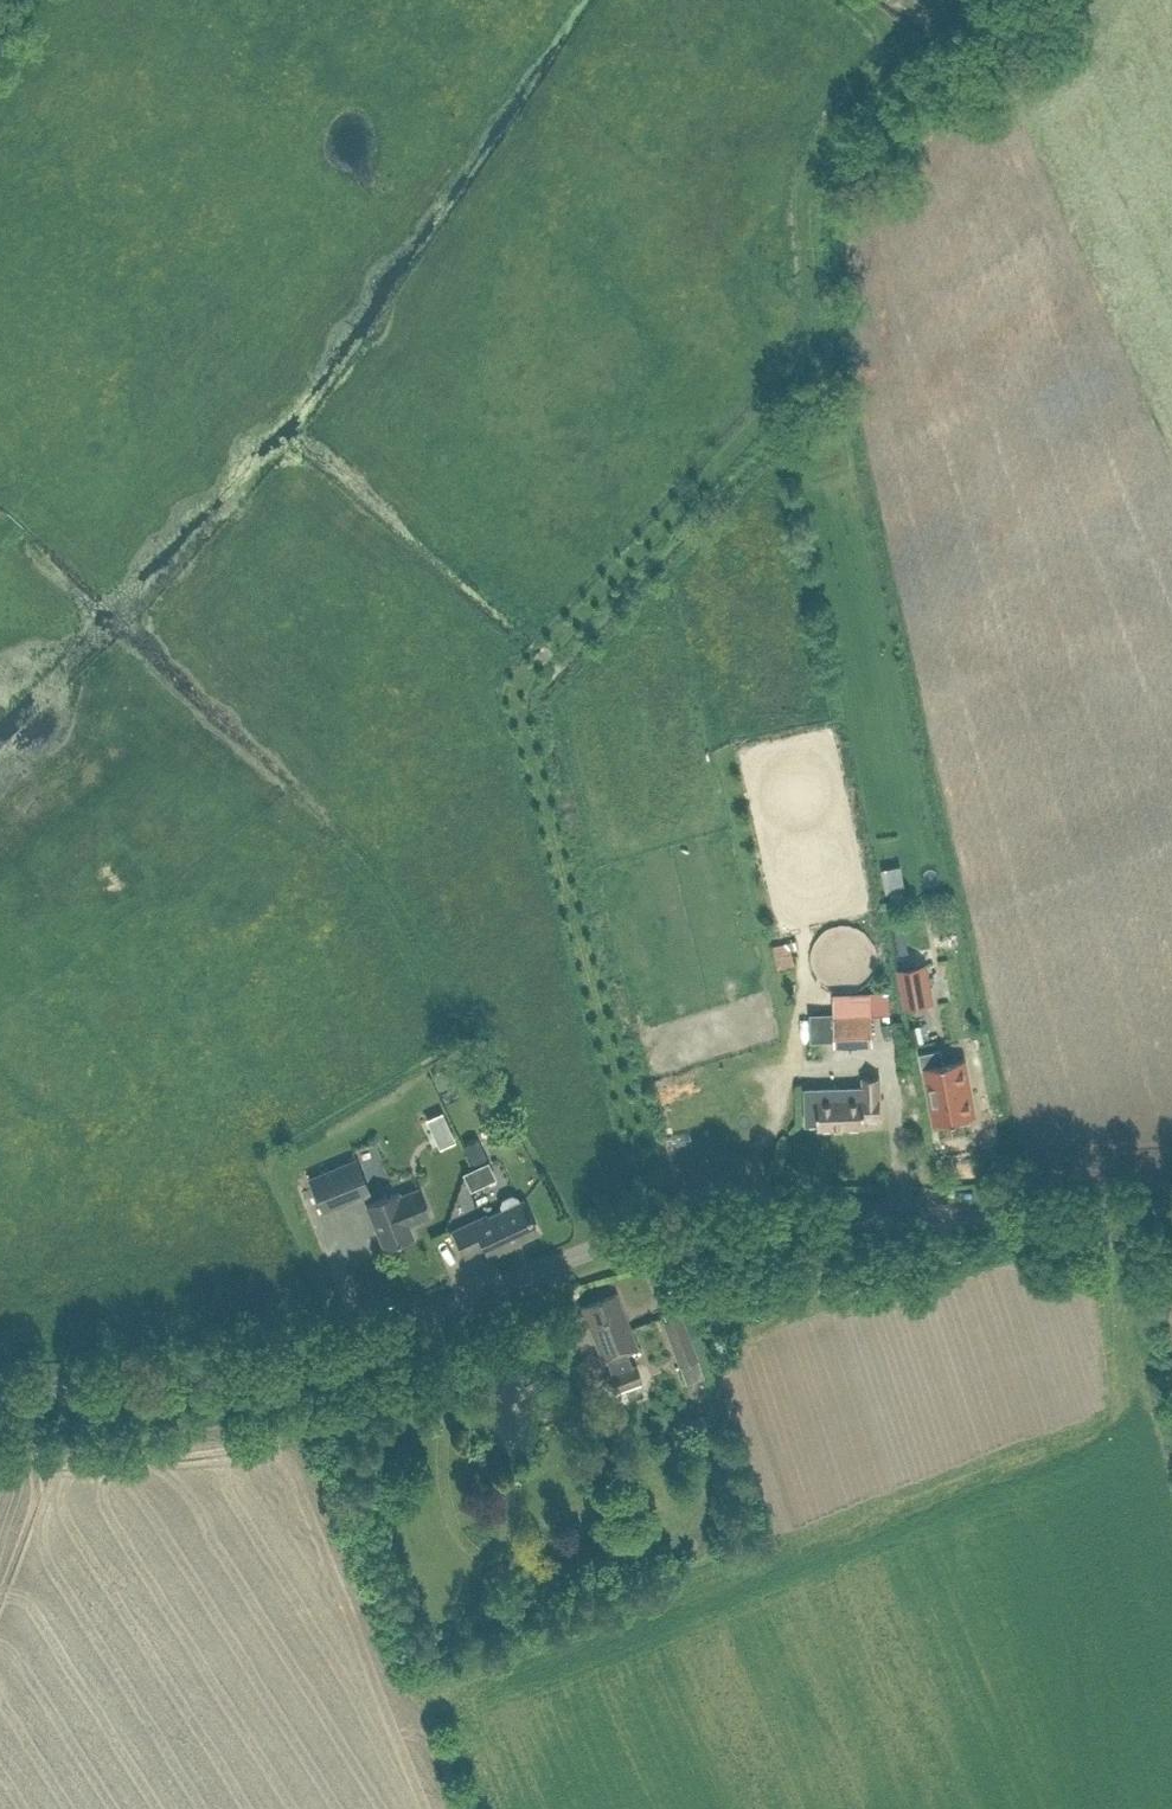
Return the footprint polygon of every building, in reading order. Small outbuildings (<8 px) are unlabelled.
[(893,874),(910,871),(906,850),(889,853),(893,874)] [(789,938),(772,942),(777,963),(793,960),(789,938)] [(899,964),(906,1005),(933,1000),(925,960),(899,964)] [(853,1010),(833,1012),(835,1046),(873,1044),(870,1012),(889,1012),(888,990),(852,991),(853,1010)] [(926,1064),(935,1119),(954,1116),(955,1121),(970,1119),(969,1113),(973,1113),(964,1057),(943,1061),(940,1045),(918,1049),(921,1065),(926,1064)] [(444,1061),(431,1068),(438,1083),(452,1077),(444,1061)] [(819,1126),(866,1124),(866,1117),(881,1117),(880,1095),(879,1095),(879,1075),(861,1076),(861,1083),(804,1085),(805,1123),(819,1122),(819,1126)] [(439,1111),(426,1117),(438,1143),(451,1137),(439,1111)] [(462,1142),(472,1162),(486,1155),(476,1135),(462,1142)] [(321,1209),(368,1191),(354,1157),(308,1176),(321,1209)] [(487,1158),(462,1169),(470,1186),(495,1174),(487,1158)] [(383,1245),(411,1233),(407,1222),(428,1213),(416,1185),(398,1193),(396,1189),(365,1202),(383,1245)] [(522,1198),(518,1199),(516,1195),(511,1193),(502,1197),(501,1202),(503,1207),(487,1214),(486,1212),(452,1228),(464,1253),(483,1244),(488,1255),(511,1244),(510,1242),(537,1230),(522,1198)] [(616,1291),(580,1305),(602,1360),(605,1359),(610,1372),(606,1374),(612,1389),(641,1379),(635,1363),(632,1364),(627,1351),(638,1347),(616,1291)] [(663,1319),(677,1355),(685,1381),(704,1374),(695,1348),(681,1312),(663,1319)]
